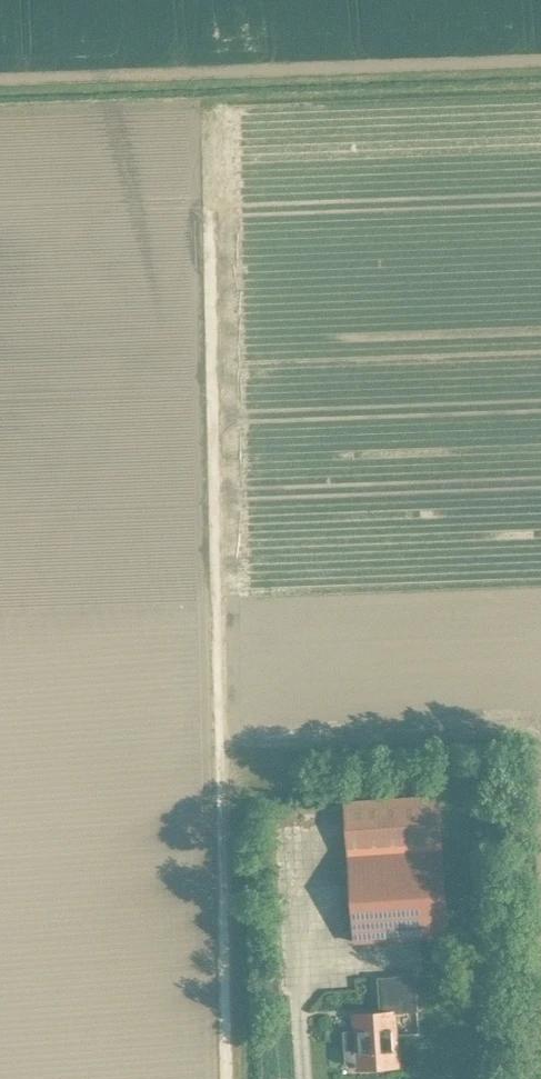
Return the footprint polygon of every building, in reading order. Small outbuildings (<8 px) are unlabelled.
[(435,797),(342,802),(346,853),(438,848),(435,797)] [(438,848),(346,853),(352,943),(445,937),(438,848)] [(396,1067),(392,1014),(415,1012),(413,975),(374,978),(377,1014),(351,1015),(352,1032),(342,1033),(344,1063),(348,1067),(355,1066),(355,1070),(396,1067)]
